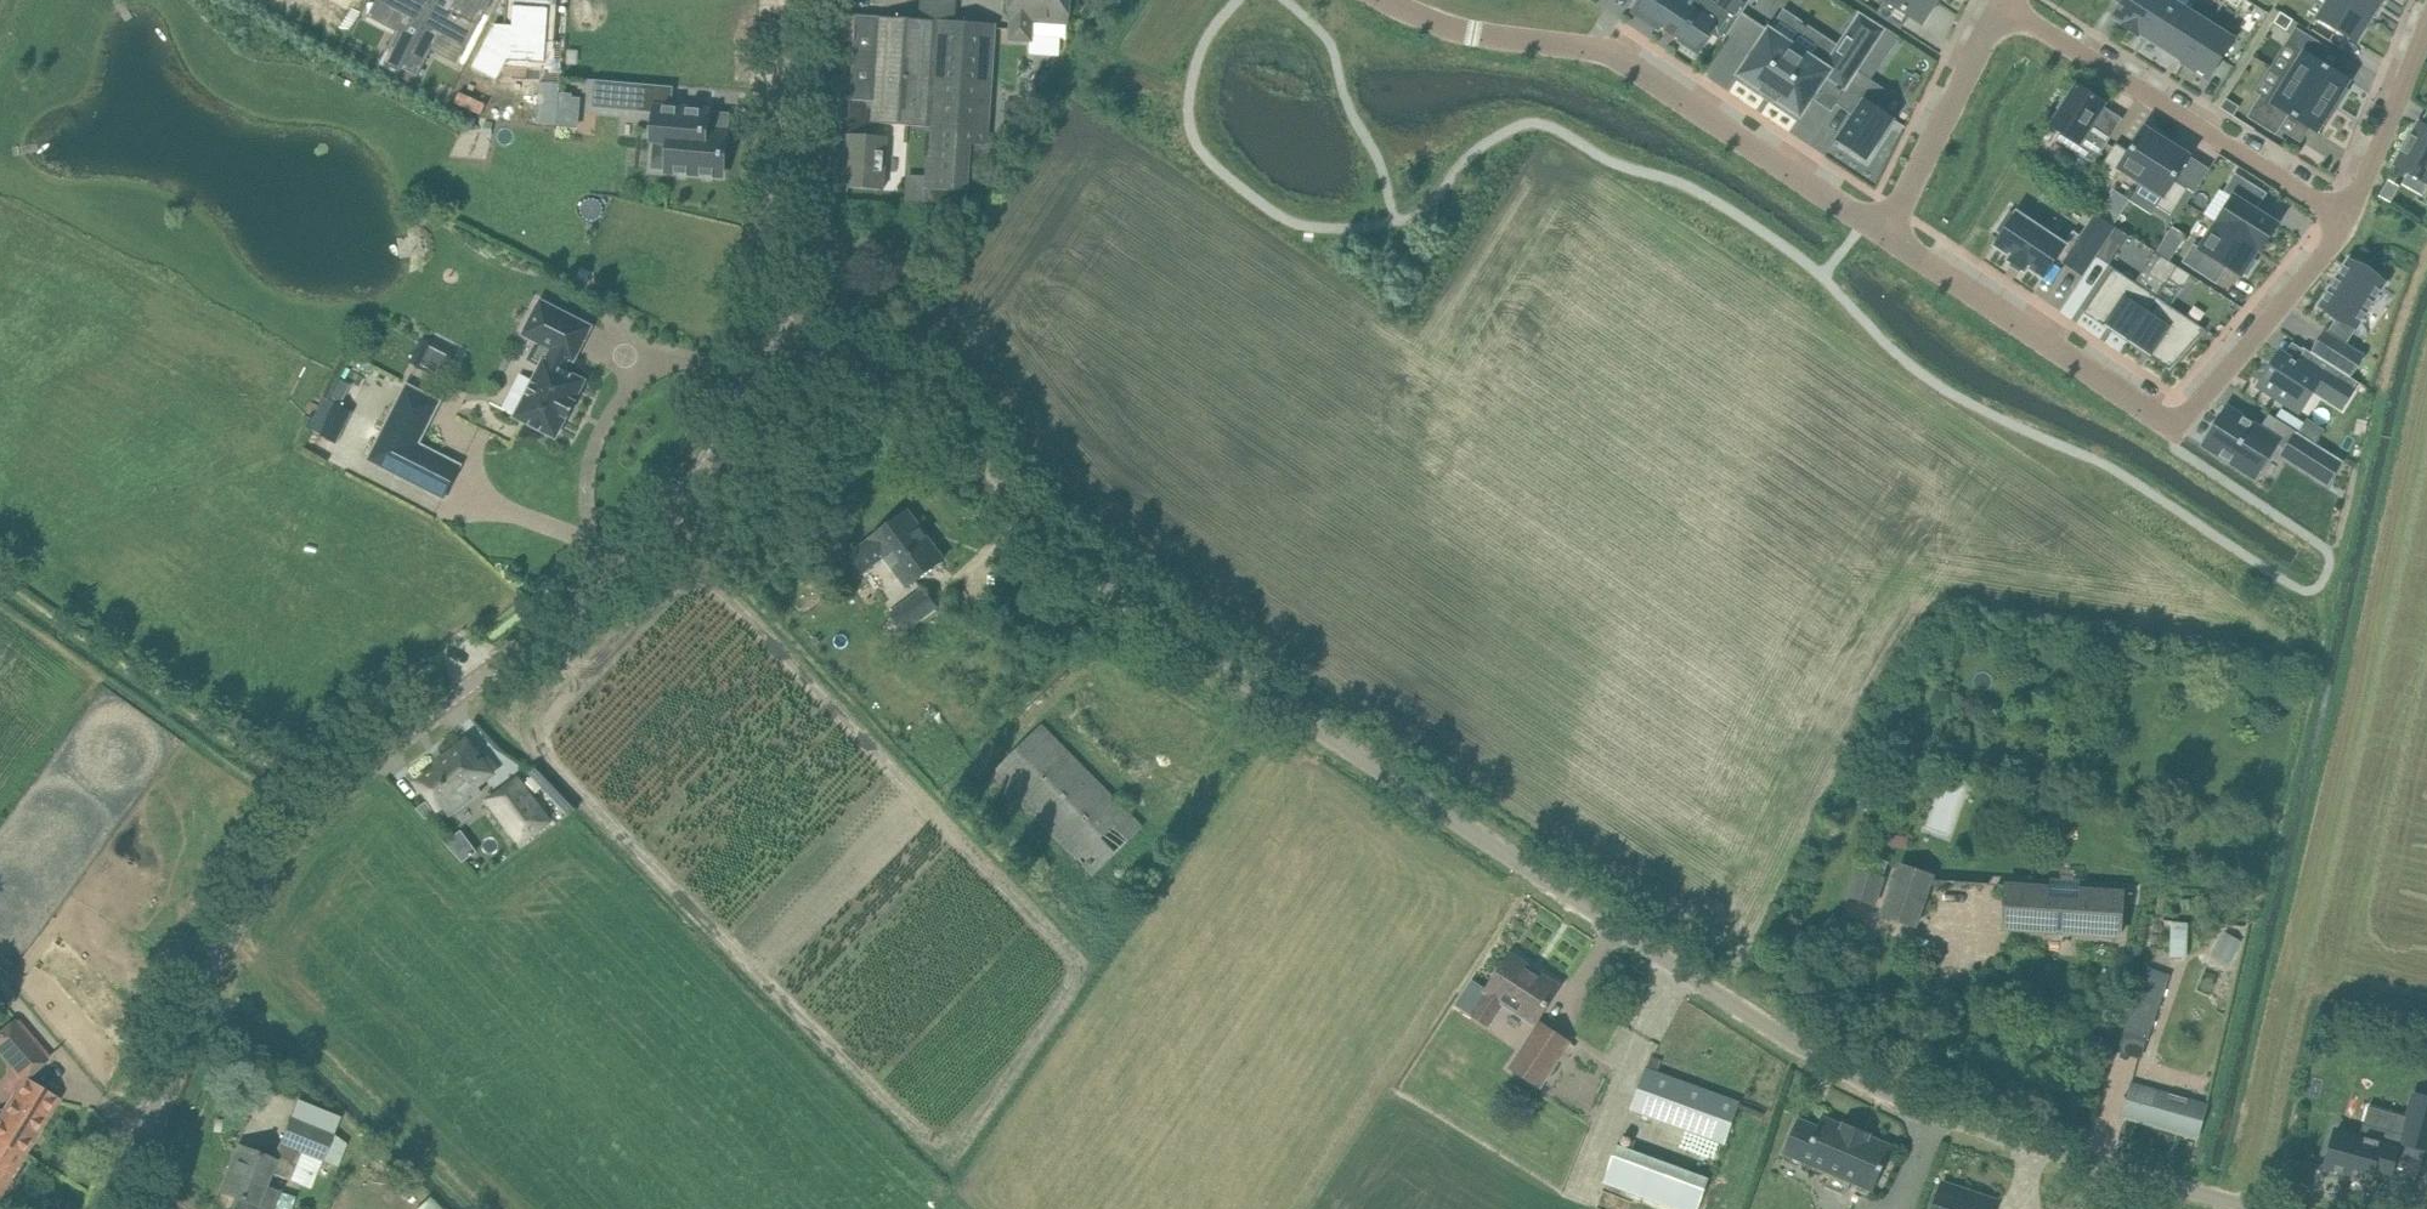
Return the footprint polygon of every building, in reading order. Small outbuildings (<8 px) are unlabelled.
[(274,0),(259,0),(258,2),(269,8),(274,0)] [(316,4),(308,0),(303,0),(296,15),(307,21),(316,4)] [(376,1),(405,16),(398,29),(401,31),(392,48),(389,47),(379,65),(398,75),(438,0),(377,0),(376,1)] [(398,75),(399,75),(403,68),(405,69),(419,76),(432,50),(440,35),(466,48),(491,1),(489,0),(438,0),(398,75)] [(1011,18),(1013,19),(1012,38),(1031,39),(1031,36),(1068,39),(1069,22),(1070,3),(1070,0),(1012,0),(1011,18)] [(1738,0),(1624,0),(1620,6),(1649,26),(1654,19),(1670,30),(1669,32),(1690,46),(1705,24),(1716,32),(1738,0)] [(1880,1),(1921,27),(1935,5),(1928,0),(1880,0),(1880,1)] [(2138,34),(2159,0),(2125,0),(2115,17),(2125,23),(2124,25),(2138,34)] [(2138,34),(2139,34),(2140,32),(2162,47),(2192,0),(2190,0),(2185,8),(2172,0),(2159,0),(2138,34)] [(2162,47),(2185,61),(2184,63),(2216,14),(2194,0),(2192,0),(2162,47)] [(2371,18),(2343,0),(2329,0),(2319,17),(2356,41),(2371,18)] [(2371,18),(2382,0),(2343,0),(2371,18)] [(495,24),(471,70),(497,83),(509,60),(547,64),(551,9),(515,5),(513,26),(495,24)] [(1770,30),(1740,74),(1801,115),(1812,98),(1826,78),(1846,91),(1859,71),(1870,54),(1880,40),(1887,29),(1860,11),(1837,46),(1783,10),(1770,30)] [(2280,12),(2274,22),(2286,29),(2293,19),(2281,11),(2280,12)] [(930,126),(937,20),(856,14),(851,99),(874,101),(872,122),(930,126)] [(2216,14),(2184,63),(2186,64),(2209,79),(2240,29),(2216,14)] [(996,23),(937,20),(930,126),(926,189),(925,203),(958,205),(967,191),(999,143),(989,142),(989,130),(996,23)] [(2296,27),(2286,42),(2304,53),(2289,77),(2337,108),(2348,90),(2345,87),(2350,80),(2322,63),(2331,48),(2296,27)] [(1880,40),(1870,54),(1883,63),(1893,49),(1880,40)] [(584,47),(564,46),(562,76),(581,77),(584,47)] [(1040,85),(1050,71),(1042,65),(1031,79),(1040,85)] [(405,69),(403,68),(399,75),(415,84),(419,76),(405,69)] [(1846,91),(1837,104),(1855,115),(1839,140),(1867,159),(1894,118),(1878,108),(1889,91),(1859,71),(1846,91)] [(2262,94),(2248,116),(2276,135),(2290,114),(2318,131),(2322,124),(2326,126),(2337,108),(2289,77),(2274,102),(2262,94)] [(585,78),(584,90),(595,91),(596,79),(585,78)] [(595,91),(594,106),(637,110),(638,104),(640,83),(596,79),(595,91)] [(539,80),(536,122),(558,124),(560,83),(539,80)] [(2060,131),(2056,137),(2095,162),(2111,137),(2092,124),(2105,104),(2106,102),(2094,95),(2096,92),(2082,83),(2080,86),(2077,84),(2070,95),(2067,93),(2058,108),(2061,110),(2051,125),(2060,131)] [(2226,98),(2220,107),(2233,116),(2239,107),(2226,98)] [(1021,116),(1021,102),(1006,101),(1005,116),(1021,116)] [(672,131),(669,171),(722,175),(726,134),(705,132),(707,110),(657,106),(655,129),(672,131)] [(2394,164),(2426,183),(2426,126),(2419,121),(2394,164)] [(2151,131),(2145,127),(2130,151),(2117,144),(2099,170),(2114,179),(2121,169),(2142,182),(2170,138),(2153,128),(2151,131)] [(847,164),(849,164),(848,187),(884,189),(887,136),(849,133),(847,164)] [(2170,138),(2142,182),(2163,196),(2157,206),(2171,215),(2188,188),(2175,180),(2191,156),(2184,152),(2186,148),(2170,138)] [(2266,185),(2235,168),(2223,189),(2239,198),(2228,218),(2272,243),(2288,215),(2258,198),(2266,185)] [(2388,175),(2379,191),(2390,198),(2399,181),(2388,175)] [(906,188),(905,202),(925,203),(926,189),(906,188)] [(2110,189),(2098,213),(2116,221),(2128,197),(2110,189)] [(2080,279),(2109,234),(2088,221),(2076,239),(2070,235),(2062,249),(2011,217),(2009,220),(2004,217),(1992,235),(1998,238),(1990,250),(2007,260),(2004,264),(2021,275),(2023,271),(2041,282),(2053,262),(2080,279)] [(2216,239),(2200,229),(2188,250),(2213,265),(2220,252),(2255,272),(2258,267),(2262,269),(2269,256),(2266,254),(2272,243),(2228,218),(2216,239)] [(2116,227),(2098,253),(2112,262),(2129,236),(2116,227)] [(2165,240),(2157,252),(2159,254),(2170,261),(2178,248),(2165,240)] [(2160,256),(2150,273),(2166,283),(2169,279),(2177,265),(2170,261),(2159,254),(2157,252),(2156,253),(2158,255),(2160,256)] [(2314,351),(2351,374),(2363,355),(2346,345),(2356,328),(2357,328),(2386,283),(2378,278),(2380,275),(2358,261),(2356,264),(2349,260),(2320,305),(2338,317),(2328,333),(2326,332),(2314,351)] [(2177,265),(2169,279),(2183,288),(2191,276),(2192,275),(2177,265)] [(2127,341),(2157,296),(2114,267),(2084,312),(2085,313),(2086,311),(2128,339),(2127,341)] [(2158,297),(2157,296),(2127,341),(2128,341),(2129,340),(2169,367),(2168,368),(2169,369),(2206,329),(2158,297)] [(578,352),(591,326),(539,300),(521,335),(535,341),(527,360),(540,366),(514,415),(556,436),(566,416),(569,417),(577,401),(574,400),(584,380),(563,370),(570,357),(574,359),(578,352)] [(2257,388),(2300,415),(2301,414),(2299,413),(2314,389),(2329,398),(2344,373),(2303,347),(2302,348),(2305,350),(2297,363),(2280,352),(2257,388)] [(444,497),(460,465),(414,441),(435,399),(408,385),(370,459),(444,497)] [(334,441),(350,409),(324,396),(308,428),(334,441)] [(2255,476),(2278,439),(2228,407),(2217,424),(2214,422),(2203,438),(2207,440),(2204,444),(2255,476)] [(2306,418),(2297,432),(2315,443),(2324,429),(2306,418)] [(2297,432),(2283,454),(2313,473),(2328,451),(2315,443),(2297,432)] [(944,559),(909,511),(872,538),(850,555),(862,572),(885,555),(908,586),(944,559)] [(924,589),(893,611),(906,629),(937,606),(924,589)] [(247,741),(255,727),(240,718),(232,731),(232,733),(247,741)] [(1042,725),(1024,742),(994,772),(1095,874),(1143,827),(1042,725)] [(438,766),(419,781),(439,809),(443,806),(450,815),(482,792),(474,783),(488,773),(467,745),(446,761),(444,758),(436,764),(438,766)] [(518,778),(490,799),(522,842),(550,821),(518,778)] [(425,816),(432,810),(425,800),(416,806),(425,816)] [(1882,830),(1881,841),(1888,842),(1889,830),(1882,830)] [(1882,914),(1917,926),(1935,873),(1900,861),(1882,914)] [(1884,877),(1883,876),(1857,867),(1847,895),(1875,904),(1884,877)] [(2004,927),(2048,930),(2048,913),(2078,915),(2077,932),(2120,934),(2122,891),(2080,889),(2080,898),(2050,896),(2050,887),(2007,885),(2004,927)] [(2166,951),(2182,954),(2187,929),(2170,926),(2166,951)] [(1534,1024),(1560,986),(1511,954),(1488,989),(1472,980),(1456,1004),(1486,1023),(1500,1002),(1534,1024)] [(2125,1030),(2148,1038),(2172,972),(2148,964),(2125,1030)] [(24,1078),(46,1059),(15,1022),(0,1035),(0,1049),(24,1078)] [(1564,1050),(1570,1055),(1576,1046),(1541,1023),(1510,1070),(1538,1088),(1564,1050)] [(1741,1102),(1646,1067),(1631,1108),(1726,1143),(1741,1102)] [(23,1156),(58,1099),(24,1078),(0,1118),(0,1142),(23,1156)] [(2132,1083),(2130,1092),(2123,1116),(2198,1137),(2208,1104),(2132,1083)] [(2326,1167),(2350,1173),(2349,1178),(2351,1179),(2351,1180),(2353,1180),(2353,1179),(2365,1182),(2364,1183),(2366,1184),(2366,1183),(2369,1184),(2372,1171),(2389,1176),(2392,1166),(2399,1141),(2426,1148),(2426,1098),(2414,1095),(2403,1133),(2365,1122),(2361,1136),(2337,1129),(2326,1167)] [(1784,1153),(1873,1192),(1893,1145),(1870,1136),(1871,1133),(1844,1122),(1843,1124),(1822,1116),(1818,1126),(1799,1118),(1784,1153)] [(277,1190),(268,1186),(273,1172),(290,1179),(301,1153),(334,1166),(346,1138),(292,1117),(275,1160),(243,1147),(233,1172),(229,1170),(221,1190),(237,1197),(232,1208),(269,1208),(277,1190)] [(0,1142),(0,1193),(23,1156),(0,1142)] [(1603,1182),(1674,1208),(1699,1208),(1711,1177),(1618,1143),(1603,1182)] [(1942,1187),(1939,1186),(1932,1208),(1991,1208),(1992,1204),(1942,1187)]
